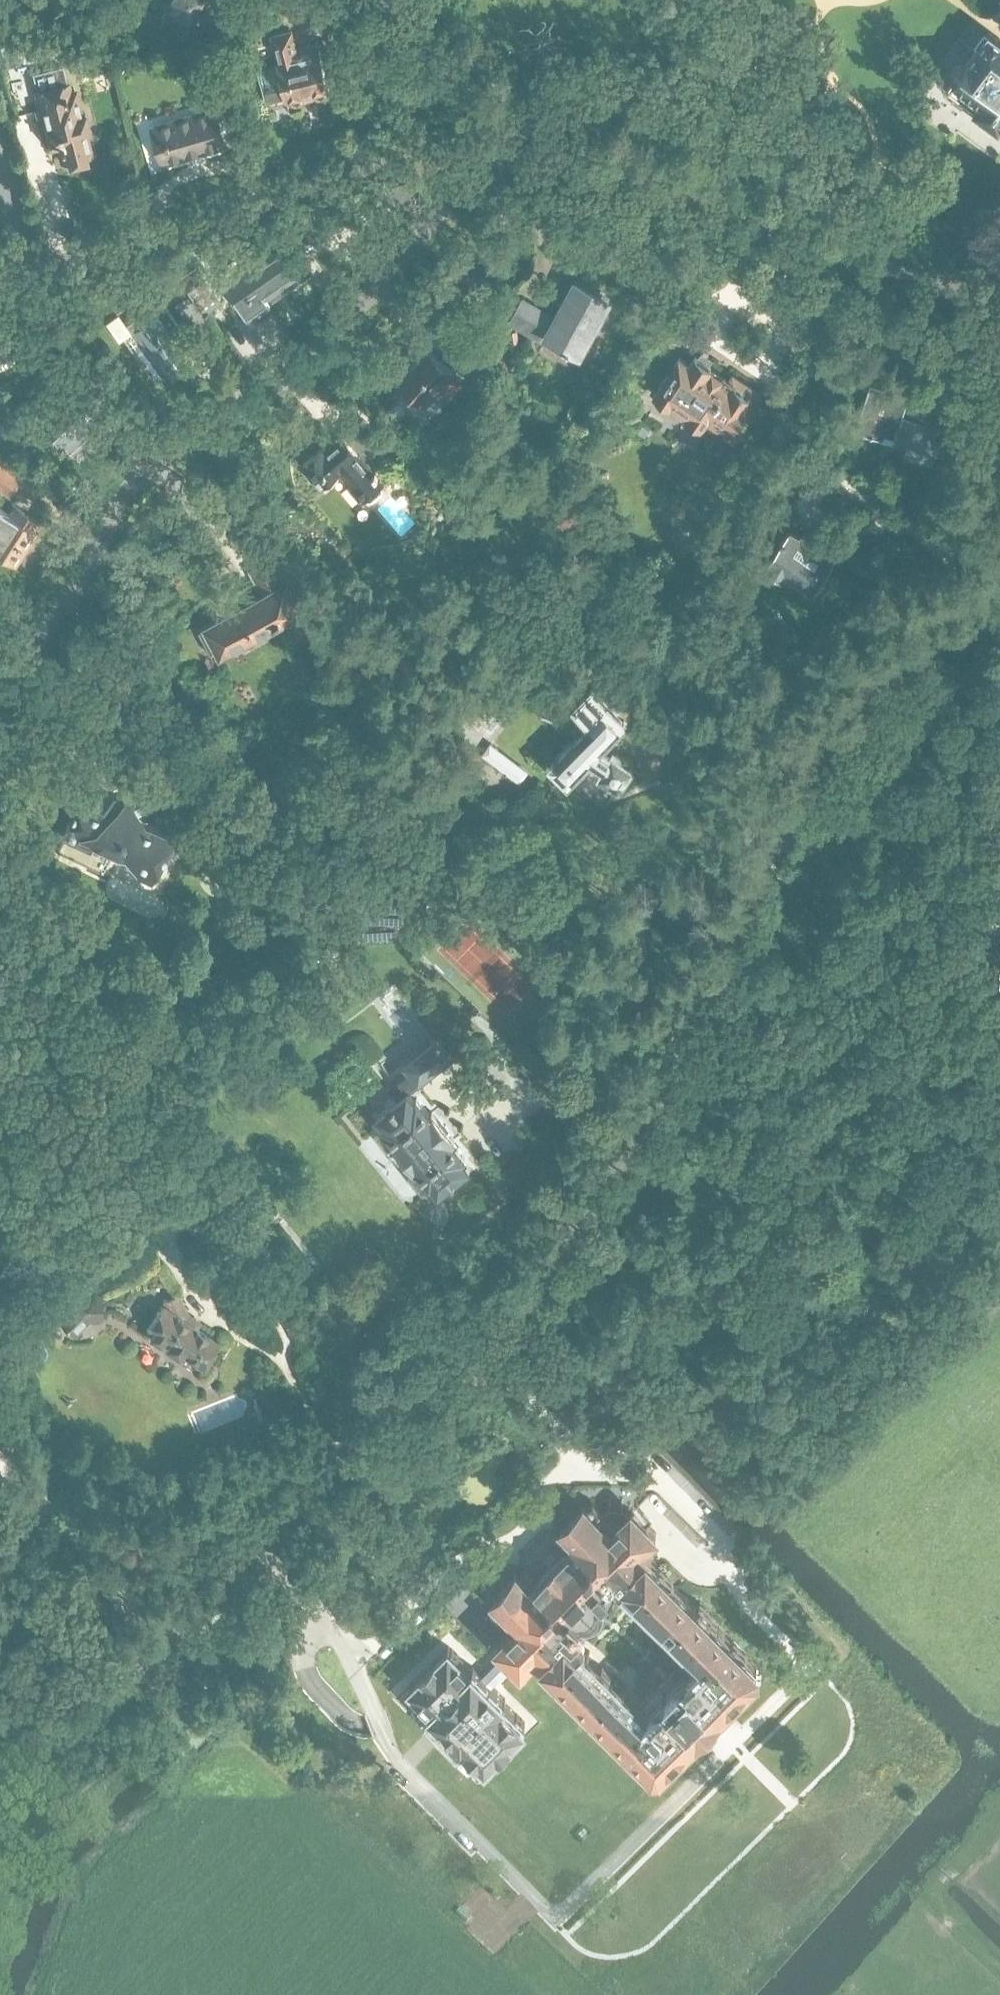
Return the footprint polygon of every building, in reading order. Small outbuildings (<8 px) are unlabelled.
[(165,10),(181,20),(183,16),(190,20),(188,25),(199,32),(216,6),(207,0),(171,0),(165,10)] [(953,92),(981,113),(980,121),(992,130),(999,127),(999,125),(999,36),(989,28),(969,55),(970,56),(964,65),(956,63),(952,69),(955,77),(954,79),(954,80),(953,81),(954,82),(949,89),(953,92)] [(277,62),(260,67),(269,103),(286,99),(292,97),(293,101),(296,103),(325,95),(327,93),(326,89),(330,88),(319,42),(309,45),(311,53),(294,57),(292,50),(297,49),(293,30),(270,35),(277,62)] [(87,44),(95,55),(107,47),(100,35),(87,44)] [(26,43),(30,60),(42,57),(39,46),(26,43)] [(206,101),(232,93),(224,66),(198,74),(206,101)] [(71,81),(67,82),(65,73),(56,75),(56,74),(34,80),(36,89),(34,90),(38,108),(35,109),(39,128),(46,127),(51,148),(58,147),(61,161),(67,159),(69,165),(87,160),(86,155),(92,153),(86,130),(89,129),(85,111),(82,112),(76,89),(73,90),(71,81)] [(163,161),(227,142),(216,107),(152,126),(163,161)] [(271,302),(262,289),(279,276),(283,282),(303,269),(288,248),(251,273),(246,266),(225,281),(250,316),(271,302)] [(200,269),(185,280),(190,288),(203,306),(205,309),(221,298),(200,269)] [(599,316),(608,299),(575,281),(546,334),(579,352),(590,333),(591,333),(600,317),(599,316)] [(203,306),(190,288),(174,299),(191,324),(207,313),(205,309),(203,306)] [(540,337),(552,315),(523,299),(511,321),(540,337)] [(173,332),(181,327),(163,301),(139,318),(138,316),(127,323),(133,331),(125,337),(154,378),(162,373),(164,376),(180,365),(178,362),(185,357),(175,341),(178,339),(173,332)] [(14,354),(6,338),(0,341),(0,361),(14,354)] [(448,400),(465,382),(425,343),(395,375),(428,405),(440,392),(448,400)] [(713,367),(708,364),(711,359),(703,353),(699,358),(695,356),(690,363),(682,358),(656,396),(668,404),(664,409),(685,422),(688,418),(703,428),(705,425),(733,443),(742,430),(734,425),(743,411),(747,414),(761,392),(733,373),(729,380),(712,369),(713,367)] [(871,378),(856,426),(909,443),(905,454),(933,463),(937,452),(951,457),(953,450),(959,432),(953,431),(936,425),(937,423),(905,406),(912,386),(885,377),(883,382),(871,378)] [(91,408),(82,399),(91,390),(85,383),(59,408),(65,414),(50,428),(59,439),(62,436),(75,450),(107,420),(94,406),(91,408)] [(378,467),(364,449),(368,446),(373,451),(385,441),(364,416),(343,434),(324,449),(322,447),(303,463),(322,486),(339,472),(363,501),(385,483),(375,470),(378,467)] [(22,477),(0,463),(0,488),(10,495),(22,477)] [(33,530),(39,521),(14,505),(9,514),(0,509),(0,555),(15,565),(36,531),(33,530)] [(787,572),(815,590),(835,558),(825,552),(828,548),(827,548),(827,547),(802,531),(800,533),(792,528),(791,530),(789,528),(769,560),(766,566),(767,567),(783,578),(787,572)] [(287,580),(285,582),(273,559),(253,569),(266,592),(205,625),(221,655),(303,610),(287,580)] [(605,806),(619,786),(632,766),(613,753),(610,757),(599,749),(627,721),(592,687),(574,706),(591,723),(550,763),(568,781),(605,806)] [(527,770),(502,752),(490,743),(483,752),(520,780),(527,770)] [(63,833),(55,850),(101,872),(114,847),(125,852),(139,873),(150,878),(170,836),(156,829),(143,823),(131,806),(131,805),(127,800),(121,803),(114,800),(101,808),(80,798),(63,833)] [(224,925),(222,921),(219,919),(215,920),(213,924),(215,928),(218,930),(222,929),(224,925)] [(383,1126),(375,1132),(387,1148),(395,1142),(430,1186),(431,1185),(439,1193),(469,1168),(463,1159),(465,1157),(453,1143),(456,1141),(432,1111),(429,1113),(417,1097),(414,1099),(408,1091),(416,1084),(418,1086),(454,1058),(437,1037),(401,1065),(407,1073),(389,1088),(397,1098),(376,1116),(383,1124),(382,1125),(383,1126)] [(101,1291),(84,1292),(79,1292),(56,1316),(76,1334),(91,1318),(101,1318),(101,1291)] [(197,1326),(200,1321),(188,1313),(179,1294),(164,1301),(166,1304),(164,1303),(147,1328),(202,1365),(218,1341),(197,1326)] [(541,1348),(552,1359),(562,1348),(551,1338),(541,1348)] [(520,1576),(517,1573),(495,1595),(497,1598),(491,1604),(485,1598),(481,1601),(488,1608),(491,1605),(513,1627),(497,1642),(505,1650),(516,1661),(522,1666),(537,1651),(655,1768),(661,1768),(696,1733),(695,1732),(703,1724),(707,1728),(717,1717),(714,1714),(722,1706),(723,1707),(758,1672),(758,1665),(641,1549),(657,1533),(632,1508),(627,1513),(623,1509),(609,1509),(605,1513),(594,1501),(587,1507),(585,1505),(562,1528),(565,1530),(559,1536),(569,1547),(537,1579),(527,1569),(520,1576)] [(449,1645),(409,1685),(431,1707),(425,1713),(436,1725),(439,1721),(450,1732),(447,1735),(458,1746),(464,1740),(486,1762),(525,1722),(504,1700),(506,1698),(492,1685),(516,1661),(505,1650),(481,1674),(473,1665),(471,1667),(449,1645)]
